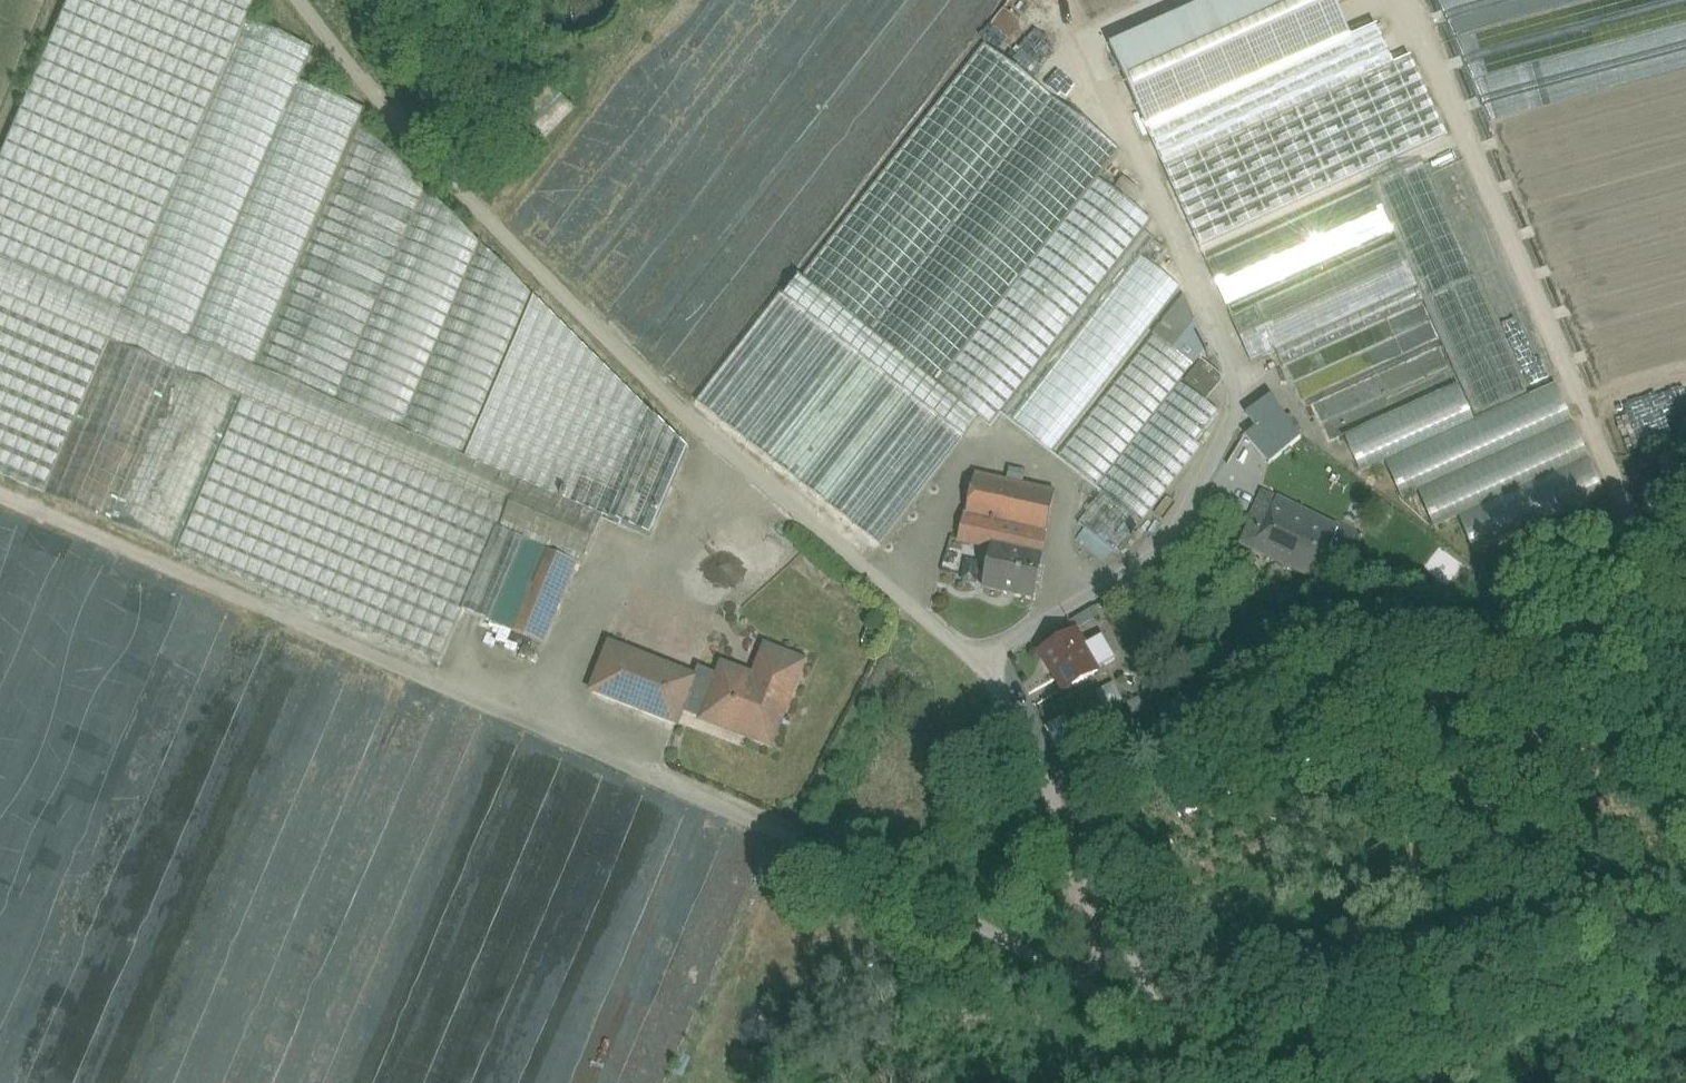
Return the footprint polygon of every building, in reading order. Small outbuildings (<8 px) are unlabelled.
[(0,160),(0,476),(44,494),(109,342),(122,311),(247,21),(256,0),(69,0),(0,160)] [(1110,47),(1147,128),(1351,37),(1334,0),(1214,0),(1110,47)] [(1052,4),(1042,15),(1062,32),(1071,20),(1052,4)] [(1041,16),(1034,24),(1052,41),(1059,33),(1041,16)] [(247,21),(122,311),(256,368),(361,125),(360,125),(366,110),(300,82),(314,50),(247,21)] [(984,46),(802,279),(869,332),(1052,98),(984,46)] [(546,84),(488,141),(515,167),(572,110),(546,84)] [(1052,98),(869,332),(936,385),(1017,282),(1098,179),(1120,151),(1052,98)] [(361,125),(256,368),(336,402),(427,191),(361,125)] [(1527,393),(1425,163),(1372,186),(1393,233),(1396,241),(1440,340),(1443,345),(1475,417),(1527,393)] [(1152,220),(1098,179),(1017,282),(1071,324),(1081,310),(1143,231),(1152,220)] [(1371,185),(1205,260),(1226,308),(1393,233),(1372,186),(1371,185)] [(427,191),(336,402),(401,431),(481,245),(427,191)] [(1071,324),(1001,413),(1051,452),(1181,288),(1154,267),(1166,251),(1152,240),(1153,239),(1143,231),(1071,324)] [(1396,241),(1253,306),(1230,316),(1251,363),(1276,352),(1299,403),(1440,340),(1396,241)] [(481,245),(401,431),(466,459),(535,298),(481,245)] [(802,279),(799,277),(784,297),(885,376),(964,438),(979,418),(936,385),(869,332),(802,279)] [(1071,324),(1017,282),(936,385),(979,418),(990,426),(1001,413),(1071,324)] [(784,297),(780,294),(696,401),(800,483),(885,376),(784,297)] [(1184,296),(1153,335),(1193,367),(1207,349),(1184,296)] [(535,298),(466,459),(520,482),(580,342),(535,298)] [(256,368),(122,311),(109,342),(243,399),(256,368)] [(1153,335),(1057,457),(1097,489),(1181,383),(1193,367),(1153,335)] [(243,399),(109,342),(44,494),(177,552),(243,399)] [(580,342),(520,482),(565,501),(576,476),(617,379),(580,342)] [(1443,345),(1310,405),(1328,444),(1344,436),(1360,473),(1385,462),(1529,396),(1527,393),(1475,417),(1443,345)] [(1201,361),(1184,381),(1206,399),(1220,382),(1220,376),(1201,361)] [(336,402),(256,368),(243,399),(298,422),(352,446),(407,469),(460,492),(507,512),(499,530),(525,542),(545,550),(576,564),(582,566),(603,517),(565,501),(520,482),(466,459),(401,431),(336,402)] [(964,438),(885,376),(800,483),(880,545),(964,438)] [(617,379),(576,476),(622,496),(623,497),(657,418),(617,379)] [(1181,383),(1097,489),(1103,493),(1078,524),(1085,529),(1076,540),(1103,561),(1112,551),(1118,555),(1202,448),(1196,443),(1219,413),(1181,383)] [(1529,396),(1385,462),(1401,499),(1417,491),(1434,528),(1458,517),(1475,555),(1606,496),(1555,384),(1529,396)] [(1272,395),(1246,413),(1256,428),(1245,436),(1251,443),(1270,464),(1292,446),(1269,419),(1282,411),(1272,395)] [(243,399),(177,552),(232,575),(298,422),(243,399)] [(298,422),(232,575),(287,598),(352,446),(298,422)] [(700,453),(661,422),(616,524),(660,543),(700,453)] [(1251,443),(1231,460),(1249,482),(1270,464),(1251,443)] [(352,446),(287,598),(341,622),(407,469),(352,446)] [(407,469),(341,622),(394,645),(460,492),(407,469)] [(1055,492),(975,475),(965,518),(1046,535),(1055,492)] [(622,496),(576,476),(565,501),(603,517),(612,521),(622,496)] [(460,492),(394,645),(441,665),(463,613),(499,530),(507,512),(460,492)] [(1338,529),(1262,493),(1251,517),(1250,519),(1325,554),(1326,554),(1338,529)] [(1046,535),(965,518),(960,542),(991,548),(983,588),(985,589),(985,587),(1013,592),(1013,594),(1034,598),(1042,555),(1040,554),(1044,537),(1046,538),(1046,535)] [(1325,554),(1251,519),(1240,543),(1314,578),(1325,554)] [(499,530),(463,613),(491,624),(491,623),(525,542),(499,530)] [(525,542),(491,623),(511,632),(545,550),(525,542)] [(1212,542),(1202,561),(1229,574),(1239,555),(1212,542)] [(545,550),(511,632),(540,643),(561,592),(563,593),(576,564),(545,550)] [(1463,567),(1445,554),(1428,578),(1446,591),(1463,567)] [(1074,633),(1041,652),(1064,691),(1097,672),(1096,671),(1113,660),(1099,637),(1090,642),(1082,646),(1074,633)] [(694,678),(609,644),(591,691),(677,725),(682,713),(695,678),(694,678)] [(753,677),(725,666),(720,669),(718,675),(698,667),(694,678),(695,678),(682,713),(767,746),(779,714),(783,715),(804,662),(765,647),(753,677)] [(1178,678),(1160,685),(1167,702),(1185,696),(1178,678)] [(1069,721),(1048,730),(1056,751),(1078,743),(1069,721)]
